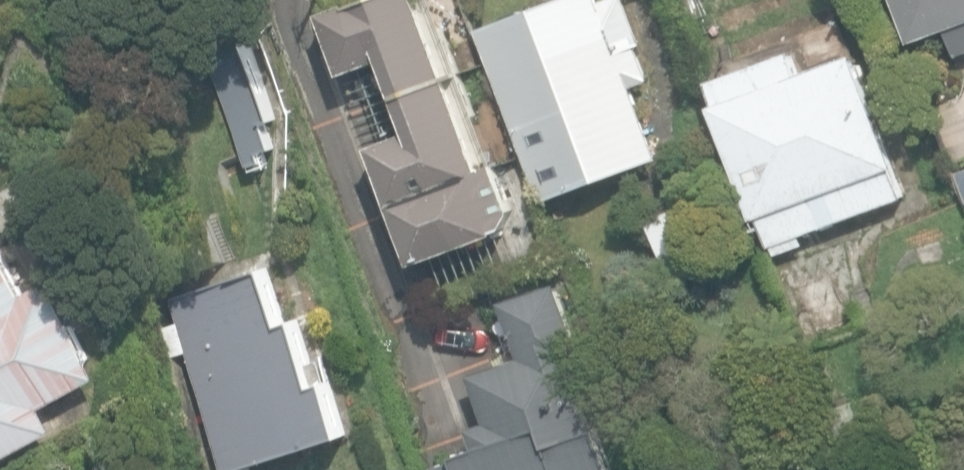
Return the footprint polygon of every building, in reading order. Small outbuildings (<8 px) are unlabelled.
[(416,262),(502,231),(510,210),(492,162),(482,166),(421,0),(358,0),(322,13),(344,74),(385,59),(411,129),(372,143),(416,262)] [(541,201),(658,156),(632,87),(650,80),(637,46),(644,43),(628,0),(608,0),(602,2),(601,0),(555,0),(476,30),(541,201)] [(910,39),(947,25),(958,52),(963,50),(963,0),(896,0),(910,39)] [(164,58),(204,170),(244,156),(247,165),(261,160),(259,154),(272,150),(262,123),(275,118),(244,30),(164,58)] [(771,244),(775,253),(801,244),(798,233),(901,197),(890,166),(894,164),(855,53),(798,73),(791,50),(710,79),(718,102),(713,104),(752,216),(758,213),(769,245),(771,244)] [(644,218),(664,279),(707,265),(687,204),(644,218)] [(912,230),(922,267),(945,260),(935,223),(912,230)] [(54,428),(42,407),(99,375),(48,281),(26,294),(0,248),(0,459),(54,428)] [(228,469),(232,469),(346,433),(329,381),(317,385),(296,320),(284,323),(266,267),(172,298),(228,469)] [(574,360),(585,357),(559,281),(503,304),(520,359),(467,377),(483,422),(470,426),(478,449),(430,465),(432,469),(611,469),(574,360)]
